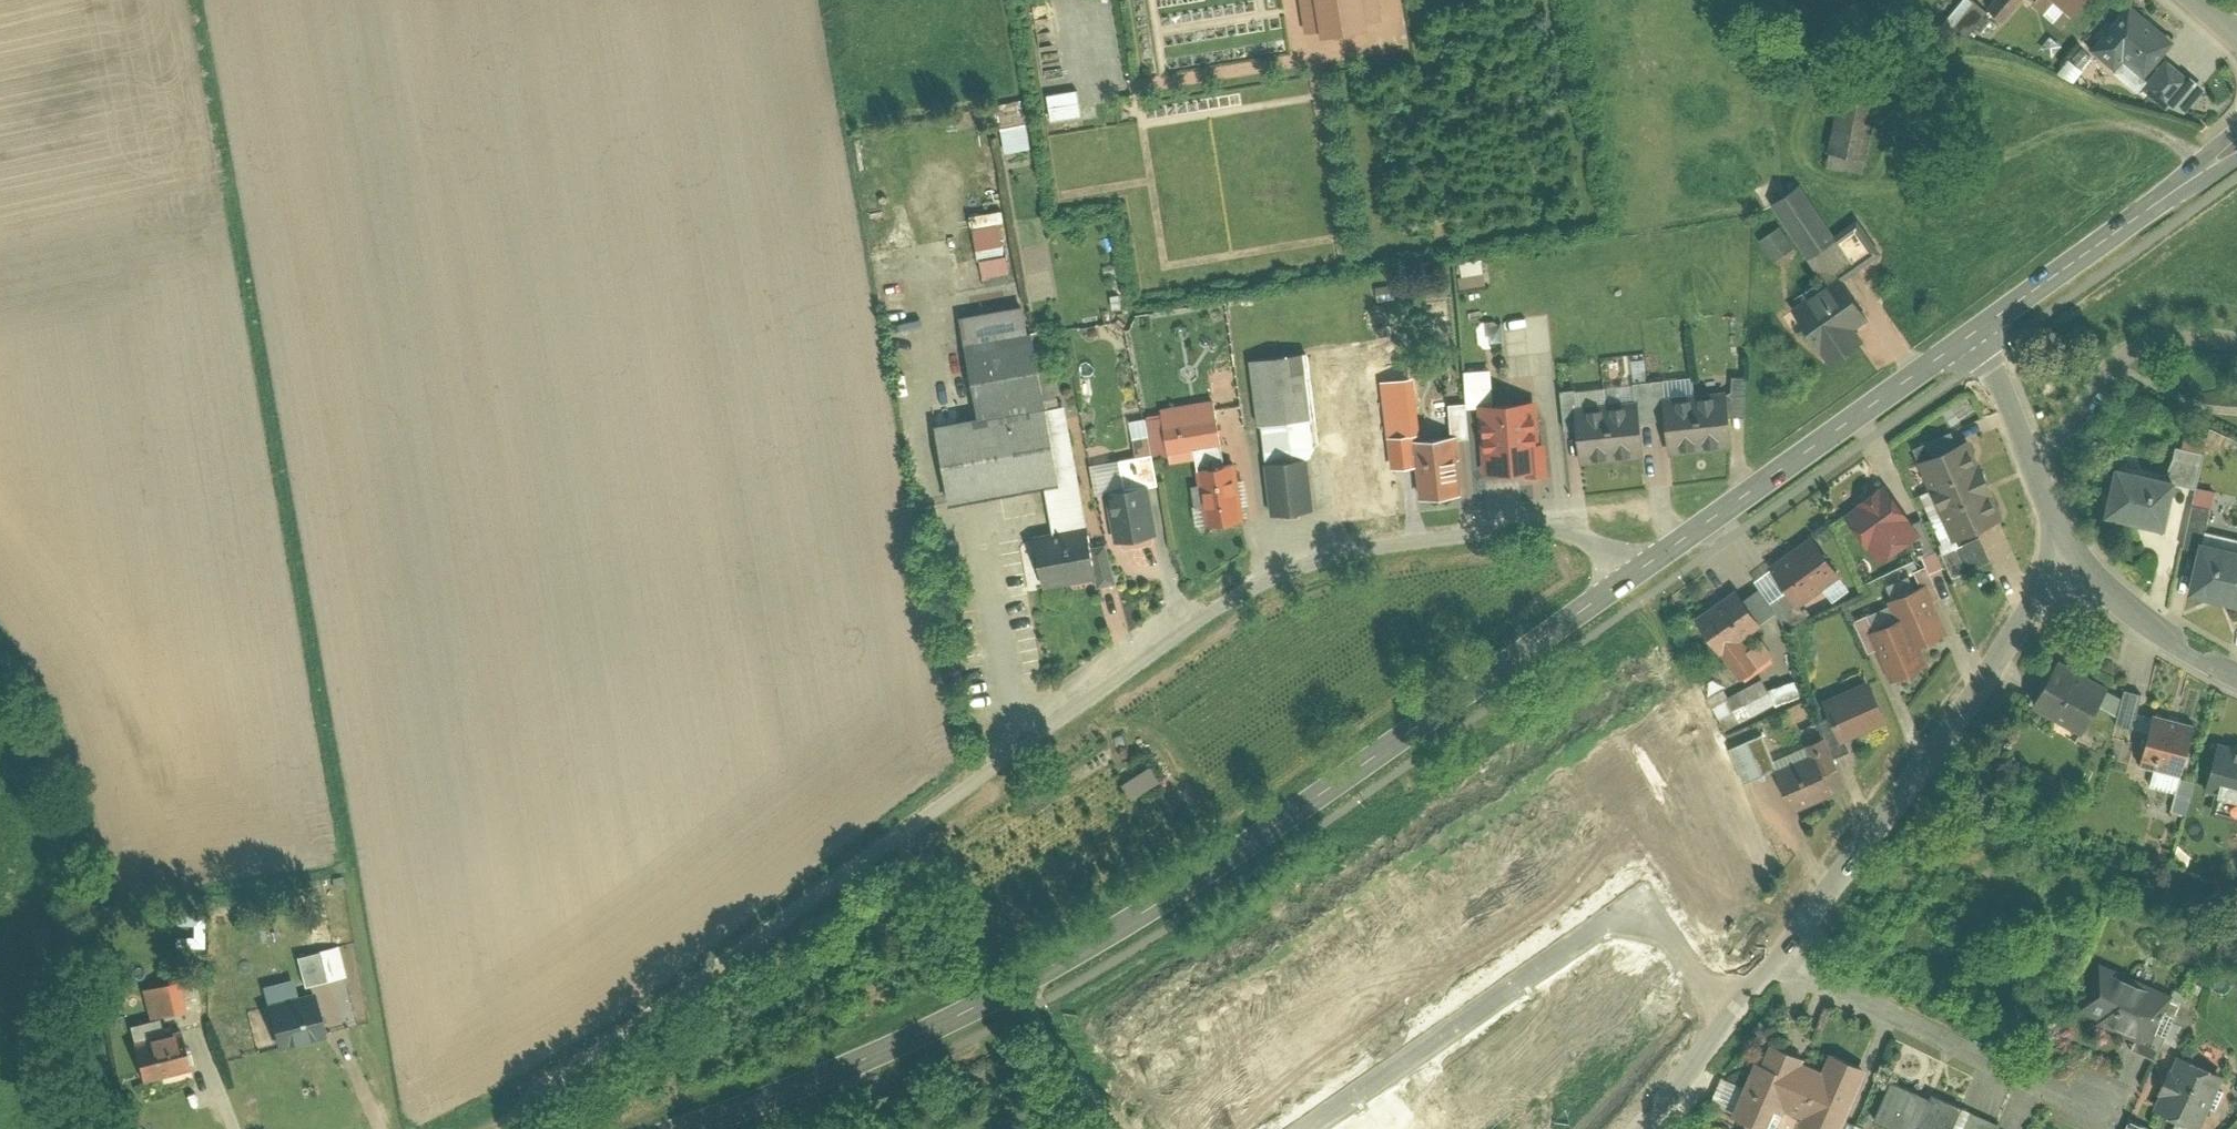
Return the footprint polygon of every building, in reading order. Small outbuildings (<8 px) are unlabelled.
[(1302,16),(1317,13),(1318,21),(1380,11),(1378,0),(1299,0),(1302,16)] [(1968,31),(1983,11),(1968,0),(1961,0),(1949,17),(1968,31)] [(2017,0),(1991,0),(1984,9),(2000,21),(2017,0)] [(2084,0),(2035,0),(2064,24),(2084,0)] [(2158,106),(2182,75),(2158,56),(2171,39),(2125,2),(2087,49),(2158,106)] [(2054,71),(2070,82),(2078,69),(2063,58),(2054,71)] [(1079,116),(1076,89),(1044,92),(1047,118),(1079,116)] [(1837,154),(1823,154),(1822,168),(1866,169),(1867,93),(1838,93),(1837,154)] [(1000,150),(1027,147),(1024,122),(997,125),(1000,150)] [(1809,176),(1770,204),(1813,263),(1851,235),(1809,176)] [(963,214),(977,276),(1010,269),(996,207),(963,214)] [(1456,260),(1459,287),(1483,283),(1479,257),(1456,260)] [(1848,278),(1784,313),(1822,381),(1885,345),(1848,278)] [(947,509),(1045,490),(1053,535),(1097,527),(1088,481),(1074,406),(1057,409),(1042,330),(972,344),(988,423),(932,434),(947,509)] [(1300,350),(1246,356),(1257,456),(1310,450),(1300,350)] [(1732,393),(1700,398),(1709,452),(1741,446),(1732,393)] [(1700,398),(1669,403),(1678,457),(1709,452),(1700,398)] [(1490,480),(1550,472),(1540,399),(1480,407),(1490,480)] [(1160,411),(1169,457),(1229,446),(1220,400),(1160,411)] [(1642,402),(1611,407),(1619,463),(1651,458),(1642,402)] [(1611,407),(1579,411),(1588,468),(1619,463),(1611,407)] [(2004,523),(1963,435),(1913,458),(1953,546),(2004,523)] [(1422,504),(1471,499),(1465,436),(1416,441),(1422,504)] [(1196,453),(1200,471),(1229,465),(1225,446),(1196,453)] [(1121,462),(1128,488),(1106,493),(1118,542),(1174,529),(1162,480),(1156,453),(1121,462)] [(1321,459),(1263,470),(1272,517),(1330,505),(1321,459)] [(1330,468),(1334,508),(1408,500),(1404,460),(1330,468)] [(1242,463),(1200,471),(1211,525),(1253,517),(1242,463)] [(2175,478),(2119,465),(2108,511),(2165,524),(2175,478)] [(2191,502),(2189,502),(2186,524),(2204,526),(2209,488),(2193,486),(2191,502)] [(1895,489),(1847,517),(1878,569),(1925,541),(1895,489)] [(1107,579),(1097,527),(1034,539),(1044,591),(1107,579)] [(1825,536),(1772,567),(1799,611),(1851,580),(1825,536)] [(2233,546),(2205,540),(2194,590),(2221,596),(2233,546)] [(2233,546),(2221,596),(2236,600),(2236,547),(2233,546)] [(1901,623),(1875,635),(1897,684),(1936,668),(1929,651),(1959,641),(1935,587),(1892,603),(1901,623)] [(1745,588),(1697,621),(1723,660),(1771,627),(1745,588)] [(2032,701),(2079,728),(2105,684),(2058,656),(2032,701)] [(1885,686),(1828,702),(1840,744),(1897,728),(1885,686)] [(2121,686),(2114,703),(2128,710),(2136,692),(2121,686)] [(2136,758),(2182,770),(2194,727),(2148,715),(2136,758)] [(1738,781),(1759,772),(1744,737),(1723,746),(1738,781)] [(2236,793),(2236,743),(2222,738),(2207,783),(2236,793)] [(1822,757),(1775,774),(1789,813),(1836,795),(1822,757)] [(188,944),(214,943),(213,911),(187,912),(188,944)] [(354,972),(346,943),(302,954),(310,984),(354,972)] [(2082,1007),(2151,1040),(2177,986),(2107,953),(2082,1007)] [(191,978),(153,984),(157,1015),(195,1009),(191,978)] [(284,1048),(332,1035),(320,991),(273,1004),(284,1048)] [(148,1077),(192,1066),(184,1034),(140,1046),(148,1077)] [(1800,1069),(1803,1061),(1764,1045),(1734,1120),(1756,1128),(1776,1128),(1785,1105),(1814,1116),(1809,1128),(1810,1128),(1853,1128),(1856,1122),(1844,1117),(1863,1069),(1836,1059),(1828,1080),(1800,1069)] [(2228,1072),(2180,1051),(2155,1107),(2203,1128),(2228,1072)] [(1895,1080),(1874,1125),(1883,1128),(1950,1128),(1959,1109),(1895,1080)]
